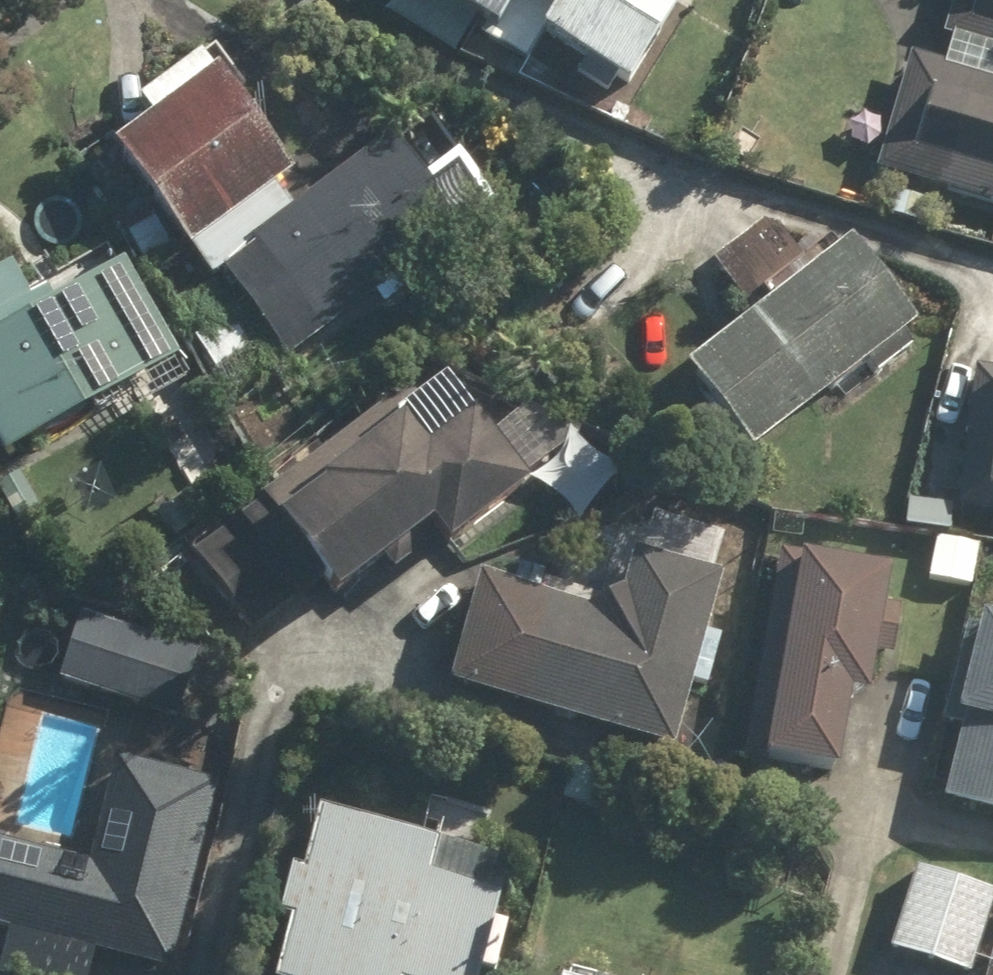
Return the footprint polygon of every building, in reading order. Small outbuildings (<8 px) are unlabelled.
[(505,28),(524,0),(463,0),(505,28)] [(562,7),(548,28),(637,87),(694,0),(552,0),(562,7)] [(903,173),(992,199),(992,0),(952,0),(903,173)] [(286,186),(305,173),(223,51),(113,125),(211,269),(301,208),(286,186)] [(474,209),(404,129),(256,257),(326,338),(474,209)] [(816,258),(780,215),(716,269),(751,312),(816,258)] [(928,318),(858,238),(702,374),(772,454),(928,318)] [(15,456),(137,382),(152,406),(199,377),(127,256),(40,308),(15,267),(0,277),(0,431),(15,456)] [(965,508),(992,509),(992,353),(973,352),(965,508)] [(543,488),(441,361),(202,554),(267,635),(337,578),(356,602),(446,529),(464,551),(543,488)] [(481,573),(451,684),(678,747),(727,568),(642,544),(632,579),(606,572),(597,605),(481,573)] [(903,569),(783,550),(751,755),(871,774),(903,569)] [(985,585),(948,720),(966,725),(947,793),(992,806),(992,587),(985,585)] [(85,616),(66,681),(178,714),(197,648),(85,616)] [(121,759),(97,863),(0,840),(0,922),(15,925),(3,974),(92,974),(97,953),(179,972),(224,784),(121,759)] [(408,830),(316,806),(271,974),(510,974),(522,928),(499,922),(516,859),(481,850),(408,830)] [(917,862),(892,945),(978,971),(992,920),(992,885),(917,862)]
